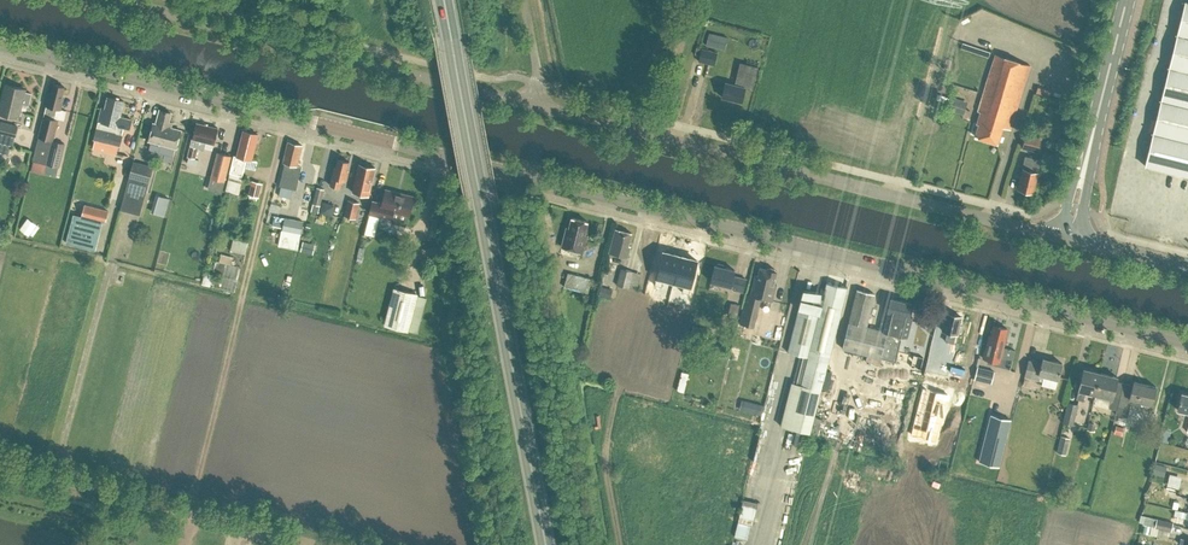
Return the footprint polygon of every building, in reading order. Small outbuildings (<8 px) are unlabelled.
[(1185,1),(1145,165),(1187,176),(1187,2),(1185,1)] [(706,45),(725,50),(728,36),(709,32),(706,45)] [(717,51),(702,47),(702,48),(696,47),(695,54),(700,56),(698,60),(714,64),(717,51)] [(980,111),(977,123),(979,123),(975,135),(997,142),(1002,126),(1010,129),(1030,65),(996,53),(978,111),(980,111)] [(725,82),(722,96),(741,101),(745,86),(752,88),(757,66),(741,62),(739,69),(735,84),(725,82)] [(64,86),(54,83),(52,92),(50,91),(31,169),(45,173),(47,163),(60,166),(65,143),(53,140),(58,119),(54,118),(57,107),(61,108),(63,99),(61,99),(64,86)] [(0,108),(0,113),(18,117),(23,99),(26,98),(27,92),(24,91),(25,88),(6,84),(0,108)] [(95,138),(93,146),(117,152),(119,144),(120,144),(122,134),(113,131),(115,125),(129,129),(132,119),(120,116),(124,101),(108,97),(105,109),(101,108),(98,122),(97,127),(96,127),(94,138),(95,138)] [(176,147),(181,129),(171,127),(172,122),(169,121),(171,112),(159,109),(156,123),(154,122),(149,140),(151,140),(150,143),(151,149),(173,155),(175,147),(176,147)] [(0,123),(0,134),(15,138),(18,125),(1,120),(0,123)] [(191,145),(188,156),(187,162),(198,165),(199,159),(195,157),(197,147),(204,149),(206,141),(214,143),(218,128),(197,122),(193,137),(192,137),(190,145),(191,145)] [(241,179),(242,175),(244,166),(255,169),(257,160),(252,158),(258,134),(243,130),(237,155),(234,155),(229,172),(230,172),(225,190),(235,192),(237,187),(240,187),(242,180),(241,179)] [(1042,137),(1025,133),(1022,147),(1038,152),(1042,137)] [(0,141),(0,150),(10,152),(12,144),(0,141)] [(285,162),(283,169),(282,177),(292,179),(294,169),(296,170),(302,145),(303,145),(288,141),(288,142),(283,162),(285,162)] [(225,180),(232,155),(217,151),(211,177),(225,180)] [(1022,168),(1022,169),(1018,188),(1033,192),(1038,172),(1037,172),(1040,159),(1025,156),(1022,168)] [(334,166),(330,184),(340,187),(342,179),(346,180),(348,173),(347,172),(349,161),(338,158),(336,167),(334,166)] [(133,160),(120,208),(140,214),(153,165),(133,160)] [(359,163),(352,191),(369,195),(375,167),(359,163)] [(260,196),(263,183),(252,181),(249,194),(260,196)] [(321,205),(325,189),(317,187),(313,203),(321,205)] [(409,214),(414,196),(386,188),(382,202),(373,200),(369,213),(391,218),(393,221),(405,224),(408,214),(409,214)] [(150,210),(167,214),(172,196),(155,191),(150,210)] [(360,202),(348,199),(344,214),(356,217),(360,202)] [(320,212),(334,214),(337,203),(322,200),(320,212)] [(74,213),(66,242),(87,247),(94,219),(105,222),(108,210),(85,204),(82,215),(74,213)] [(29,216),(22,228),(32,234),(39,222),(29,216)] [(303,220),(284,217),(281,237),(297,240),(298,233),(301,233),(303,220)] [(584,234),(588,221),(572,217),(568,230),(566,230),(562,245),(562,246),(573,249),(572,254),(579,256),(581,251),(583,251),(583,250),(587,235),(584,234)] [(630,245),(628,244),(631,232),(615,228),(609,252),(627,257),(628,256),(627,256),(630,245)] [(247,241),(233,238),(230,249),(244,253),(247,241)] [(315,252),(317,242),(304,240),(303,250),(315,252)] [(422,260),(435,258),(434,247),(421,248),(422,260)] [(222,253),(220,260),(232,263),(234,255),(222,253)] [(664,273),(663,279),(667,281),(669,274),(676,276),(682,256),(670,253),(664,273)] [(682,256),(676,276),(684,278),(682,285),(687,286),(689,279),(694,258),(682,256)] [(734,286),(733,289),(743,291),(746,278),(733,275),(735,269),(723,266),(724,264),(718,263),(717,265),(715,264),(711,280),(731,286),(731,285),(734,286)] [(747,293),(740,323),(754,326),(758,307),(761,296),(773,299),(776,283),(774,283),(777,270),(774,270),(774,268),(770,267),(770,269),(758,266),(756,274),(753,274),(749,293),(747,293)] [(622,268),(617,283),(637,289),(641,273),(622,268)] [(203,282),(212,284),(215,273),(206,271),(203,282)] [(570,271),(567,284),(590,290),(594,277),(570,271)] [(791,382),(781,423),(813,429),(822,389),(829,361),(847,286),(827,281),(825,288),(821,287),(820,296),(803,292),(788,351),(803,355),(796,383),(791,382)] [(408,330),(418,293),(393,286),(384,324),(408,330)] [(883,330),(866,326),(874,293),(857,288),(842,348),(881,357),(896,361),(902,335),(908,336),(912,316),(909,316),(913,303),(891,297),(887,311),(888,311),(883,330)] [(737,318),(740,305),(731,302),(728,316),(737,318)] [(943,328),(942,330),(947,331),(945,340),(953,342),(955,333),(957,333),(959,325),(961,316),(946,312),(943,328)] [(1007,328),(993,324),(990,335),(989,334),(983,357),(999,361),(1003,346),(1006,338),(1005,336),(1007,328)] [(706,339),(709,329),(693,325),(690,335),(706,339)] [(1029,359),(1025,376),(1031,378),(1042,380),(1043,375),(1058,379),(1062,362),(1043,357),(1041,363),(1029,359)] [(994,370),(977,366),(974,378),(991,383),(994,370)] [(1094,396),(1100,372),(1084,368),(1076,398),(1083,400),(1085,393),(1094,396)] [(683,370),(678,389),(685,391),(691,373),(683,370)] [(1110,400),(1109,407),(1116,409),(1122,386),(1115,384),(1117,376),(1100,372),(1094,396),(1110,400)] [(1116,409),(1115,413),(1127,416),(1131,398),(1151,403),(1156,386),(1134,380),(1132,388),(1122,386),(1116,409)] [(1181,392),(1177,409),(1187,412),(1187,394),(1181,392)] [(744,399),(742,409),(762,413),(764,403),(744,399)] [(1073,424),(1078,403),(1068,401),(1063,422),(1073,424)] [(991,414),(979,461),(999,466),(1011,419),(1003,417),(992,414),(991,414)] [(1066,454),(1070,438),(1061,436),(1057,452),(1066,454)] [(1167,465),(1155,462),(1153,473),(1164,476),(1167,465)] [(1163,484),(1175,486),(1178,475),(1166,472),(1163,484)] [(745,498),(737,535),(751,538),(759,501),(745,498)] [(1173,521),(1145,515),(1143,524),(1171,531),(1173,521)]
